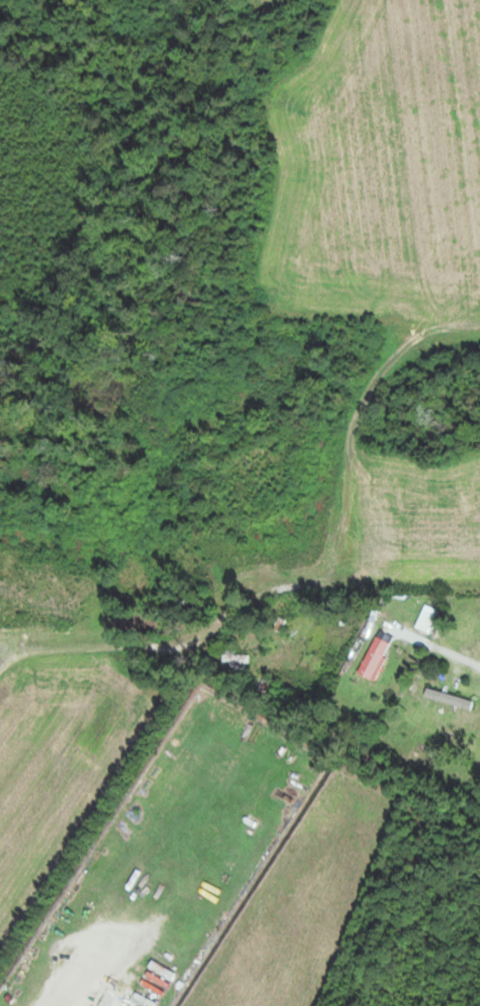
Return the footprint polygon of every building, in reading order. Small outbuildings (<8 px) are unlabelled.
[(435,613),(425,608),(418,623),(427,628),(435,613)] [(378,679),(396,637),(379,629),(361,672),(378,679)] [(249,651),(224,651),(224,661),(249,661),(249,651)] [(427,692),(461,705),(464,698),(429,685),(427,692)]
